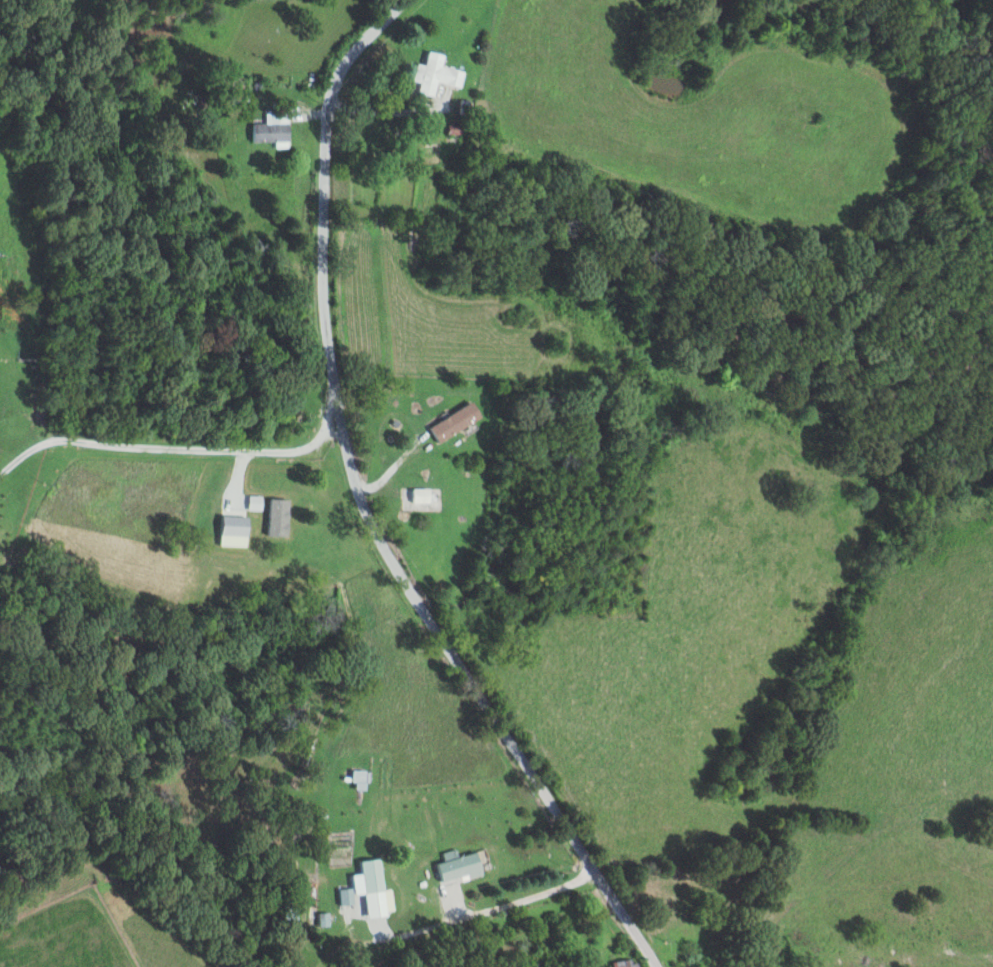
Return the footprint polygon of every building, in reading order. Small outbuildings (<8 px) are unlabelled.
[(465,70),(443,67),(445,54),(429,51),(426,65),(420,64),(415,92),(435,96),(438,82),(461,87),(465,70)] [(290,113),(265,113),(265,123),(254,123),(254,141),(289,142),(290,113)] [(484,417),(475,401),(431,427),(440,443),(484,417)] [(220,535),(250,536),(251,517),(221,516),(220,535)] [(486,875),(480,852),(460,858),(458,849),(444,852),(446,862),(438,864),(442,883),(464,877),(465,881),(486,875)] [(395,914),(392,889),(385,890),(381,859),(361,861),(363,874),(350,876),(352,895),(365,894),(368,917),(395,914)] [(340,905),(353,905),(353,889),(339,889),(340,905)] [(329,913),(317,913),(318,927),(329,927),(329,913)]
